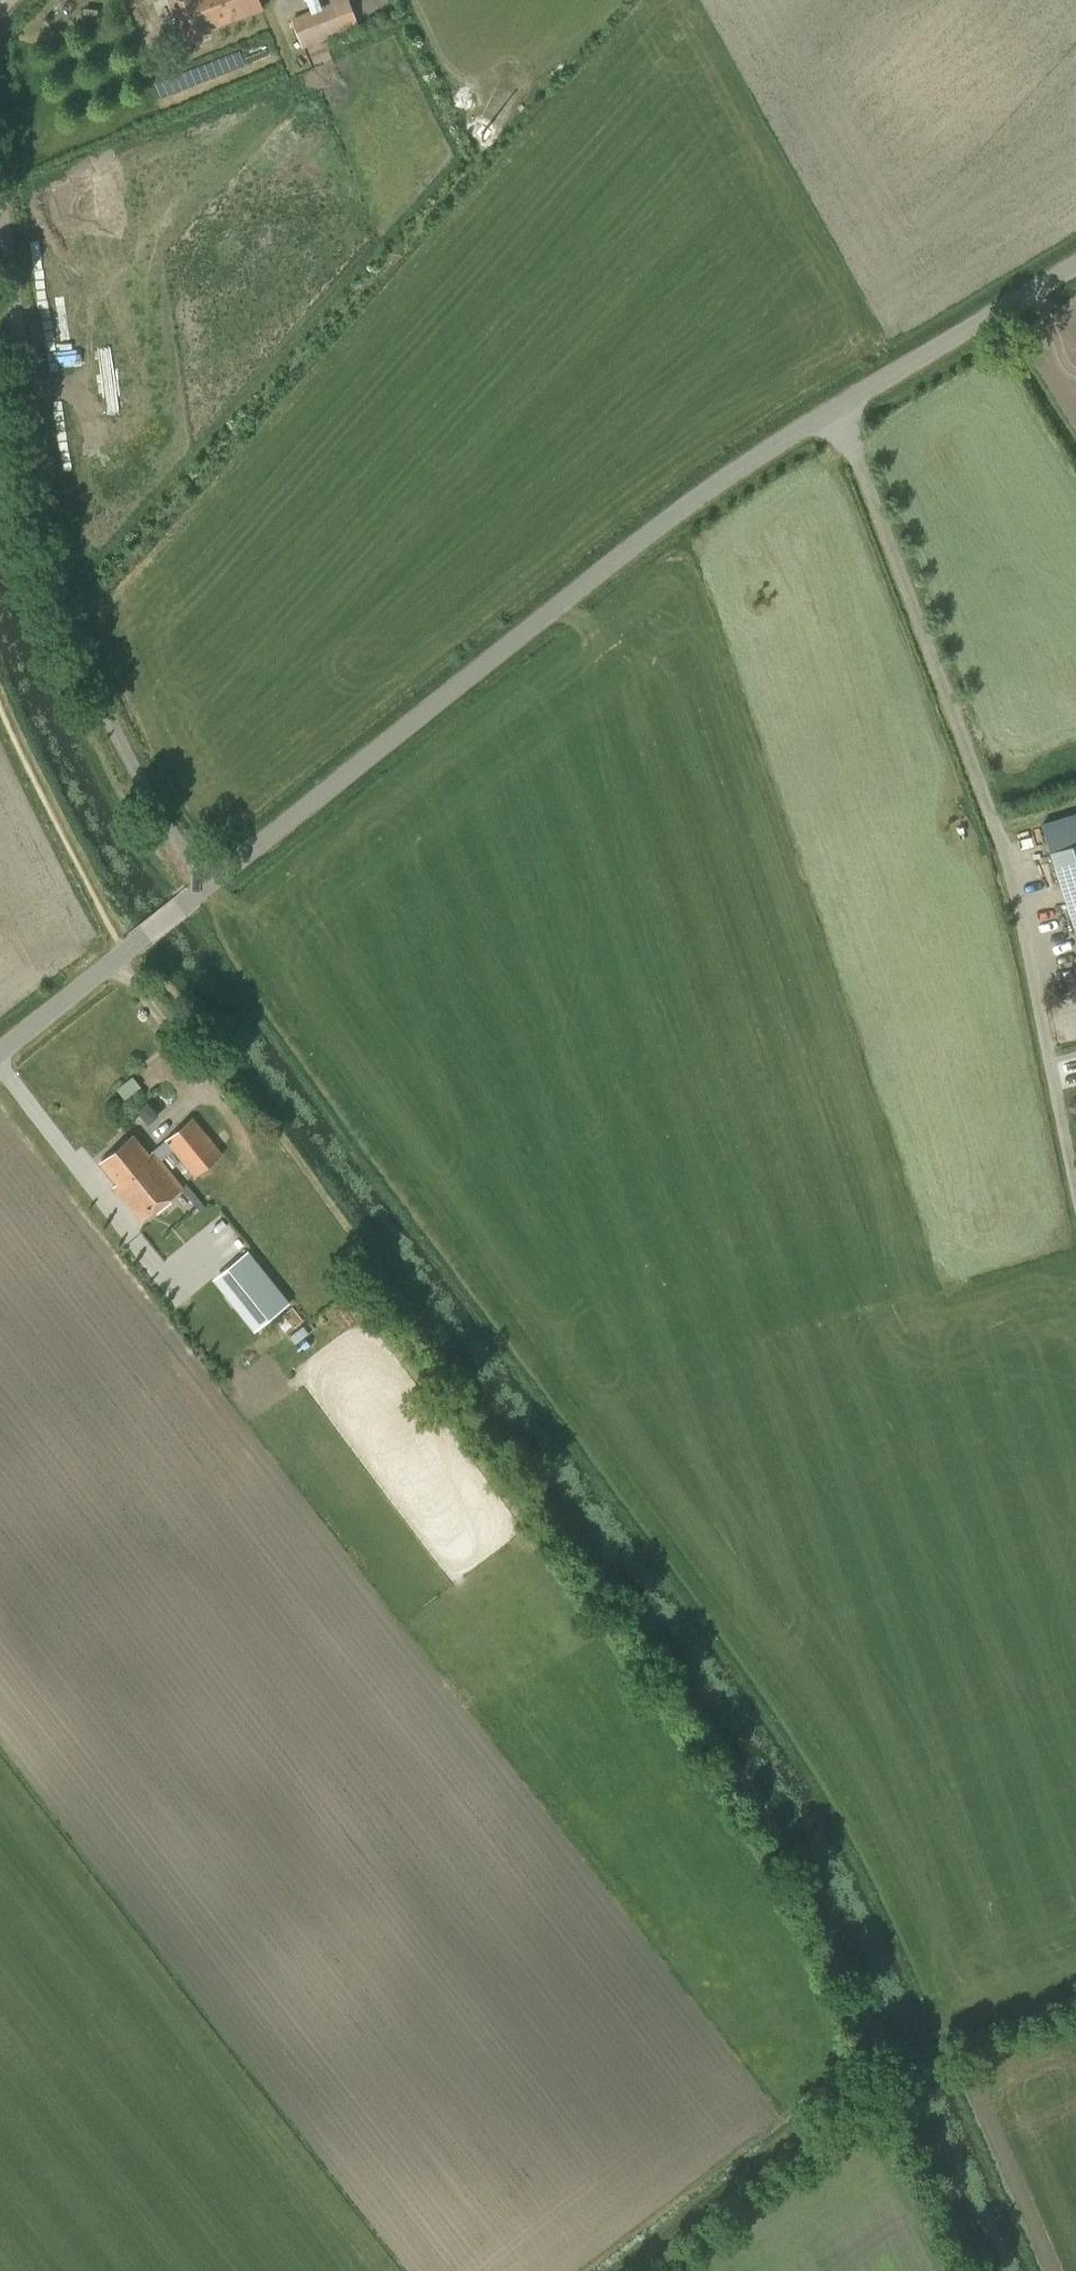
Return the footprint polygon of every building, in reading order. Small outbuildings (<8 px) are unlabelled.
[(259,0),(172,0),(187,39),(209,30),(209,29),(263,9),(259,0)] [(359,26),(349,0),(336,0),(291,18),(303,48),(359,26)] [(1042,823),(1075,935),(1075,813),(1042,823)] [(152,1151),(160,1161),(173,1151),(194,1176),(223,1154),(194,1116),(152,1151)] [(182,1187),(160,1161),(152,1151),(149,1153),(133,1134),(100,1162),(116,1181),(113,1184),(143,1219),(182,1187)] [(248,1249),(219,1273),(261,1325),(291,1302),(248,1249)]
